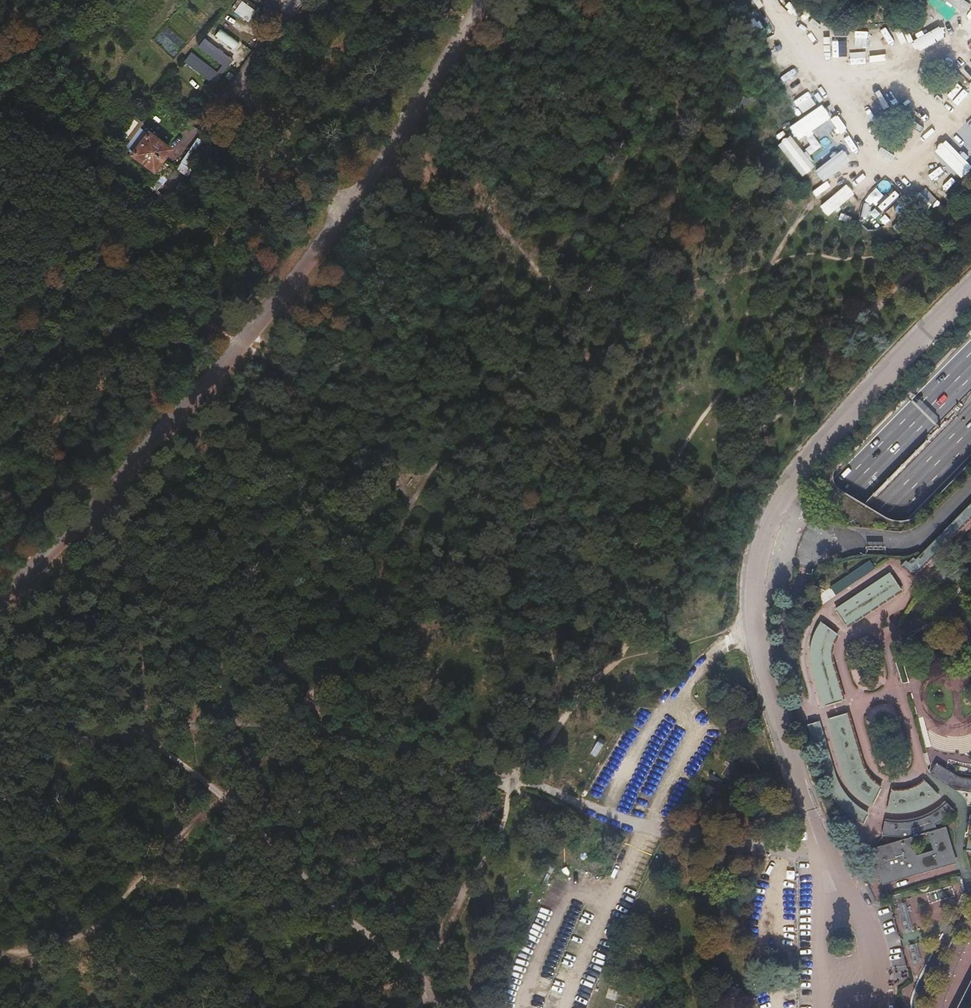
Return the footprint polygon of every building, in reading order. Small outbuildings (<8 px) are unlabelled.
[(231,12),(247,22),(255,11),(239,0),(231,12)] [(924,7),(931,10),(937,0),(928,0),(924,7)] [(234,40),(220,30),(216,36),(229,46),(234,40)] [(893,48),(906,46),(904,32),(891,33),(893,48)] [(231,60),(203,40),(197,48),(226,68),(231,60)] [(222,76),(191,53),(184,62),(214,85),(222,76)] [(960,85),(952,96),(957,99),(965,89),(960,85)] [(802,112),(807,111),(804,100),(798,101),(802,112)] [(787,129),(797,143),(830,121),(820,107),(787,129)] [(113,143),(120,148),(129,134),(139,121),(146,126),(150,121),(138,113),(135,118),(132,116),(113,143)] [(837,131),(848,128),(844,115),(833,118),(837,131)] [(130,153),(155,171),(163,161),(171,150),(145,132),(138,141),(130,153)] [(950,144),(961,156),(966,152),(955,139),(950,144)] [(789,140),(777,150),(802,181),(815,171),(789,140)] [(841,153),(850,146),(846,142),(837,149),(841,153)] [(950,178),(965,166),(958,158),(954,161),(943,146),(932,154),(950,178)] [(811,152),(804,158),(809,164),(817,158),(811,152)] [(859,155),(846,163),(849,169),(862,161),(859,155)] [(99,170),(109,177),(112,173),(102,166),(99,170)] [(840,182),(816,207),(826,216),(850,191),(840,182)] [(927,206),(932,202),(920,189),(915,193),(927,206)] [(867,209),(876,200),(871,195),(862,204),(867,209)] [(156,211),(162,215),(170,203),(164,199),(156,211)] [(886,213),(892,205),(885,200),(879,208),(886,213)] [(893,223),(901,210),(895,206),(887,219),(893,223)] [(871,235),(885,231),(883,225),(869,229),(871,235)] [(900,569),(912,581),(970,521),(970,505),(914,564),(911,562),(907,566),(905,564),(900,569)] [(836,614),(845,628),(900,592),(891,578),(836,614)] [(833,638),(836,633),(822,623),(820,627),(818,631),(817,635),(814,643),(813,653),(814,659),(814,665),(826,705),(843,700),(831,662),(830,654),(830,648),(831,642),(833,638)] [(844,712),(841,703),(822,709),(825,718),(844,712)] [(863,770),(860,763),(845,714),(829,718),(845,771),(848,778),(850,783),(855,789),(860,794),(866,798),(873,802),(881,787),(874,783),(871,781),(867,776),(863,770)] [(837,784),(835,779),(818,721),(808,724),(825,783),(829,792),(833,797),(837,803),(844,810),(851,816),(856,820),(863,824),(868,815),(863,812),(854,805),(850,801),(845,796),(840,789),(837,784)] [(970,789),(970,782),(956,779),(934,765),(931,771),(954,785),(970,789)] [(938,794),(926,782),(922,784),(914,788),(909,789),(903,790),(898,791),(893,791),(889,807),(896,808),(900,808),(905,808),(911,807),(917,805),(923,803),(933,797),(938,794)] [(886,821),(883,835),(903,836),(904,841),(874,849),(883,881),(954,862),(945,831),(939,832),(936,821),(940,819),(946,814),(953,808),(948,803),(943,807),(938,810),(933,813),(927,816),(920,819),(913,820),(902,821),(893,821),(886,821)] [(897,905),(904,934),(913,932),(905,903),(897,905)] [(908,947),(913,965),(921,963),(915,945),(908,947)]
